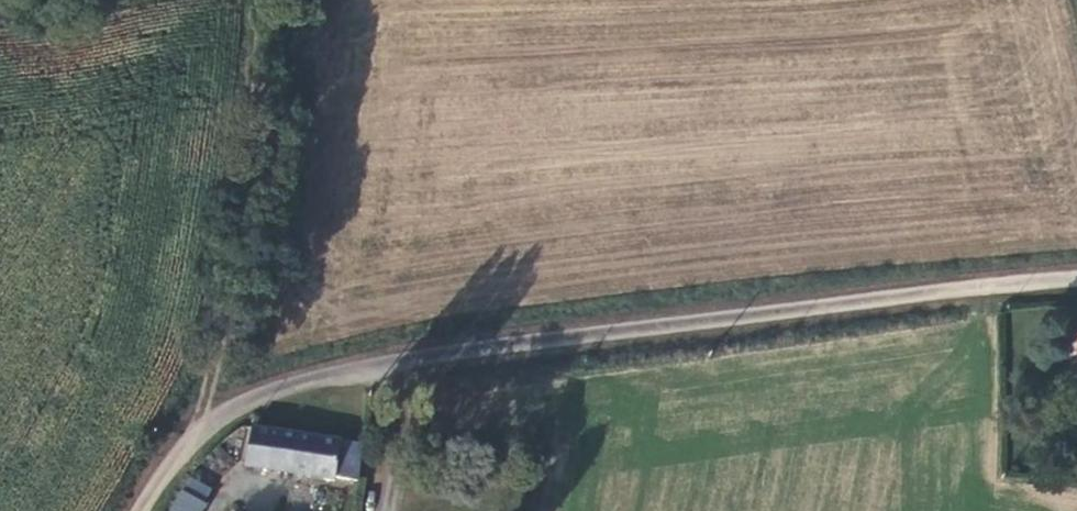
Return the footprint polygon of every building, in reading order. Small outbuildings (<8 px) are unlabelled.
[(1070,376),(1076,376),(1076,332),(1067,332),(1070,376)] [(365,423),(255,408),(248,449),(356,466),(365,423)] [(168,510),(202,510),(214,489),(188,475),(168,510)]
